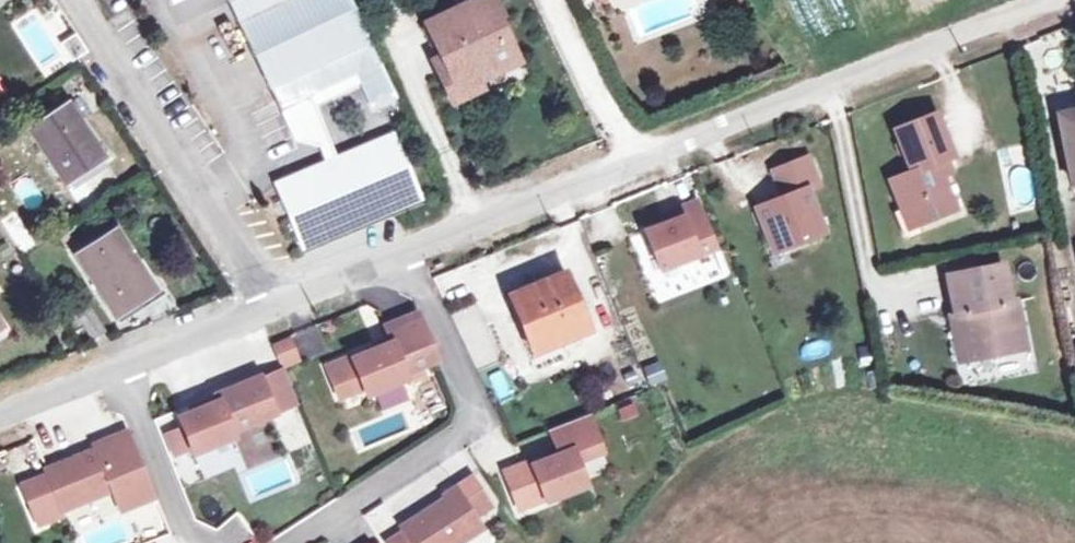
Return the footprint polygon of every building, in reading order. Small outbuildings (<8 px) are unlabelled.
[(280,109),(356,73),(361,84),(373,110),(396,100),(349,0),(228,0),(280,109)] [(423,24),(438,56),(450,50),(454,62),(438,69),(452,100),(481,87),(479,80),(519,61),(506,34),(500,37),(493,20),(501,15),(494,0),(473,0),(423,24)] [(68,60),(85,54),(77,33),(60,39),(68,60)] [(450,50),(438,56),(433,58),(438,69),(454,62),(450,50)] [(314,105),(361,84),(356,73),(280,109),(295,142),(321,148),(328,165),(338,161),(314,105)] [(68,104),(28,129),(65,185),(105,158),(68,104)] [(1059,113),(1072,183),(1074,182),(1074,109),(1059,113)] [(938,111),(897,128),(913,170),(894,177),(905,205),(913,202),(921,223),(923,222),(958,207),(945,174),(940,161),(950,157),(954,155),(938,111)] [(328,165),(278,185),(304,247),(418,198),(393,137),(338,161),(328,165)] [(803,152),(768,167),(779,193),(753,204),(768,240),(783,234),(786,242),(822,227),(804,184),(815,179),(803,152)] [(955,169),(950,157),(940,161),(945,174),(955,169)] [(1026,168),(1008,170),(1012,202),(1030,199),(1026,168)] [(694,199),(675,207),(679,216),(661,223),(643,231),(659,268),(714,246),(694,199)] [(913,202),(905,205),(897,208),(909,233),(914,235),(926,230),(923,222),(921,223),(913,202)] [(679,216),(675,207),(657,214),(661,223),(679,216)] [(69,229),(58,235),(66,248),(76,241),(69,229)] [(118,233),(78,257),(118,319),(158,293),(118,233)] [(783,234),(768,240),(771,248),(786,242),(783,234)] [(1002,267),(948,277),(955,315),(964,313),(974,359),(1024,349),(1015,300),(1009,302),(1002,267)] [(566,273),(511,295),(530,341),(558,330),(563,341),(591,329),(566,273)] [(449,311),(475,372),(500,362),(474,301),(449,311)] [(89,306),(75,316),(92,341),(106,331),(89,306)] [(417,313),(385,326),(392,342),(353,358),(352,356),(327,366),(340,397),(364,387),(368,394),(408,378),(406,373),(437,360),(417,313)] [(964,313),(955,315),(949,316),(959,362),(974,359),(964,313)] [(558,330),(530,341),(535,353),(563,341),(558,330)] [(292,341),(275,347),(282,363),(284,362),(299,357),(292,341)] [(301,363),(299,357),(284,362),(287,368),(301,363)] [(657,359),(639,365),(645,383),(663,377),(657,359)] [(283,368),(262,376),(276,413),(298,405),(283,368)] [(262,376),(217,394),(219,401),(180,417),(184,427),(167,434),(175,455),(193,448),(195,453),(235,437),(232,431),(276,413),(262,376)] [(552,429),(559,446),(597,431),(590,413),(552,429)] [(107,438),(109,444),(97,449),(47,470),(48,474),(22,485),(35,516),(61,505),(63,510),(112,490),(125,485),(134,505),(156,496),(129,429),(107,438)] [(548,501),(588,485),(579,461),(604,450),(597,431),(559,446),(562,453),(534,464),(533,460),(506,471),(521,508),(547,498),(548,501)] [(109,444),(107,438),(95,443),(97,449),(109,444)] [(476,516),(492,504),(473,476),(446,493),(448,497),(403,527),(406,531),(414,542),(460,542),(484,527),(476,516)] [(125,485),(112,490),(121,510),(134,505),(125,485)] [(379,503),(361,515),(375,537),(393,525),(379,503)] [(61,505),(35,516),(39,524),(64,514),(63,510),(61,505)] [(406,531),(389,542),(390,542),(414,542),(406,531)]
